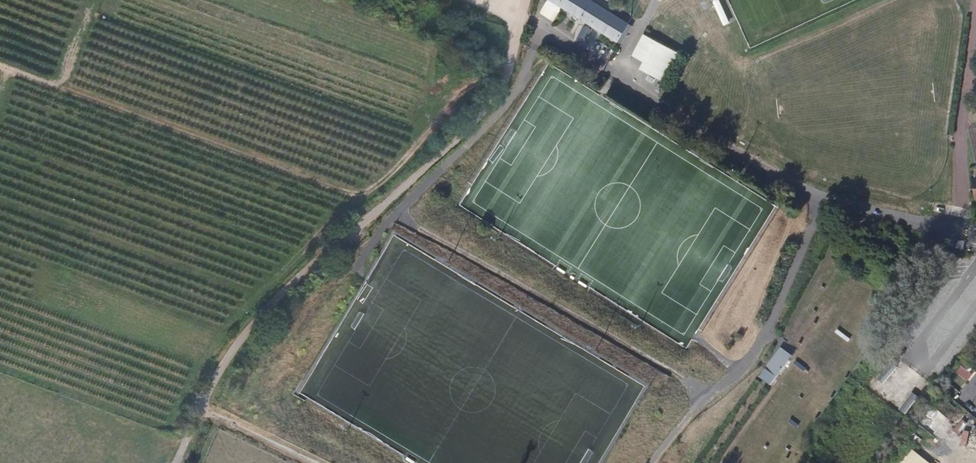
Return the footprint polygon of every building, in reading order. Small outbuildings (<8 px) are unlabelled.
[(603,0),(567,0),(624,38),(635,22),(603,0)] [(732,16),(738,13),(732,0),(724,0),(732,16)] [(639,24),(635,22),(624,38),(627,40),(639,24)] [(582,25),(576,39),(584,42),(590,29),(582,25)] [(683,59),(649,34),(634,53),(645,61),(641,66),(664,83),(683,59)] [(940,286),(927,305),(948,320),(962,301),(940,286)] [(770,386),(792,356),(780,347),(757,377),(770,386)] [(948,380),(960,389),(972,374),(960,365),(948,380)] [(900,462),(928,462),(912,449),(900,462)]
